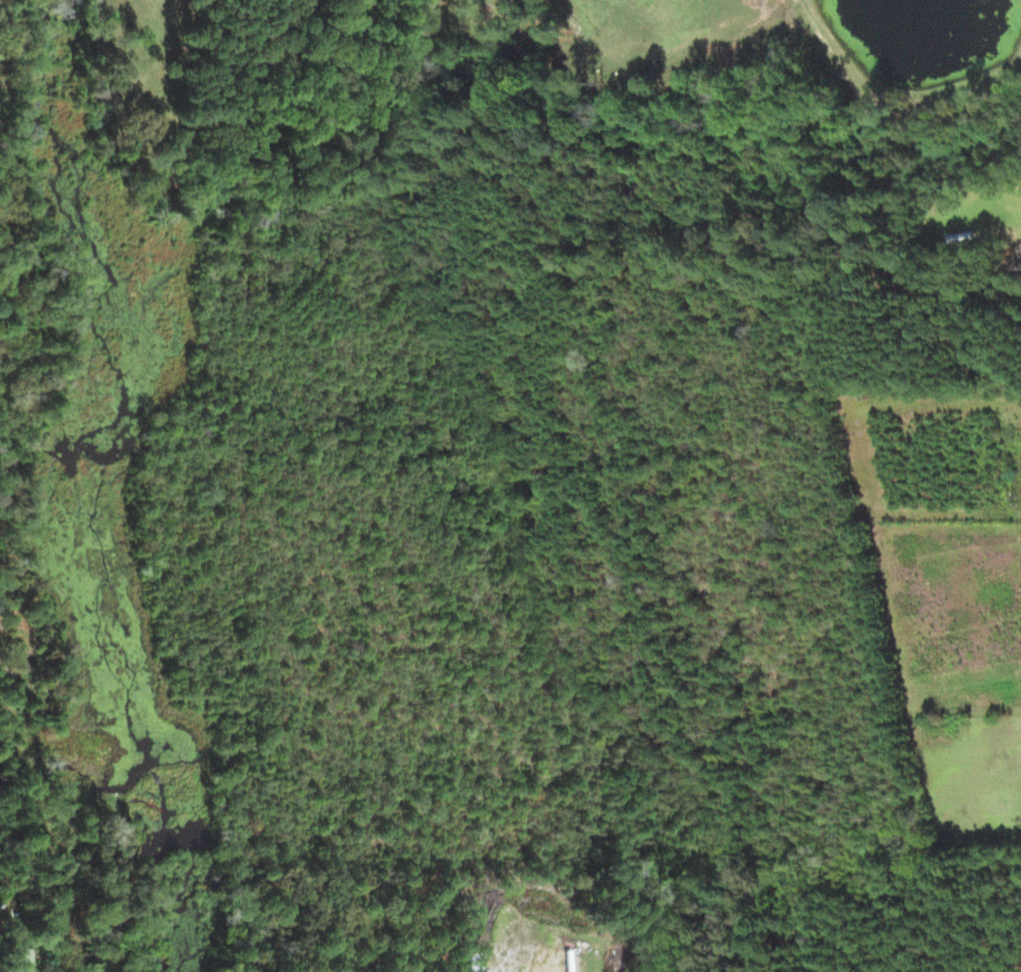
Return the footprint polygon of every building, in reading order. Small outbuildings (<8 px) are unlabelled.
[(22,949),(23,971),(33,971),(32,948),(22,949)]
